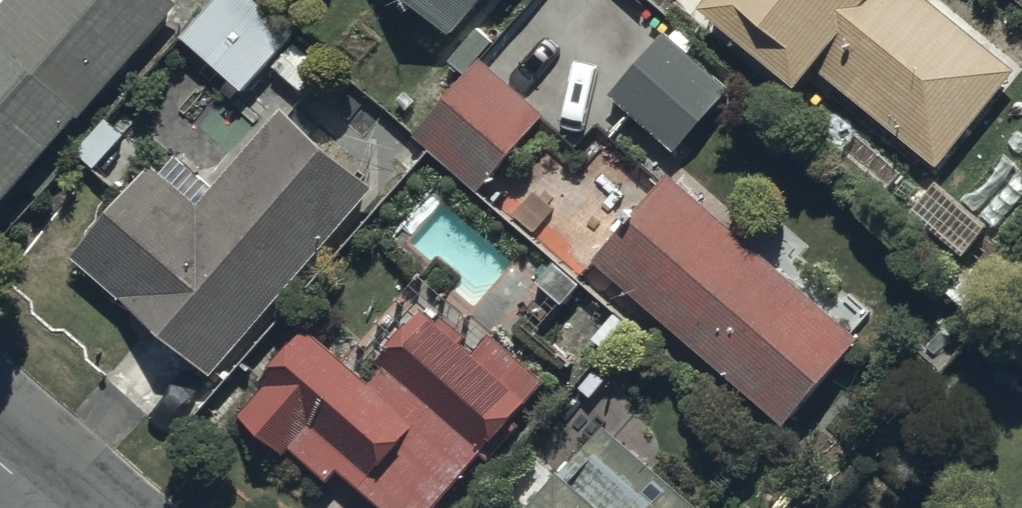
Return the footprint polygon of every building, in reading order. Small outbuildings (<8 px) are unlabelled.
[(164,0),(3,0),(0,4),(0,199),(71,116),(75,120),(173,7),(164,0)] [(179,46),(240,98),(269,65),(292,38),(248,0),(219,0),(179,46)] [(490,0),(413,0),(456,38),(490,0)] [(706,15),(800,87),(814,69),(942,167),(1017,70),(926,0),(717,0),(706,15)] [(470,79),(419,131),(482,192),(551,121),(492,63),(503,51),(483,32),(453,62),(470,79)] [(292,38),(269,65),(299,91),(322,63),(292,38)] [(662,41),(613,95),(678,154),(727,100),(662,41)] [(146,166),(68,261),(208,376),(366,184),(275,109),(207,191),(170,160),(157,176),(146,166)] [(93,172),(127,135),(106,116),(72,153),(93,172)] [(744,237),(671,175),(596,261),(783,424),(858,337),(852,332),(870,311),(762,216),(744,237)] [(235,412),(283,455),(290,448),(328,481),(338,470),(381,507),(438,507),(484,457),(495,467),(509,451),(502,444),(554,386),(495,333),(477,354),(427,310),(381,361),(386,364),(368,385),(305,328),(235,412)] [(526,507),(692,507),(597,426),(526,507)]
